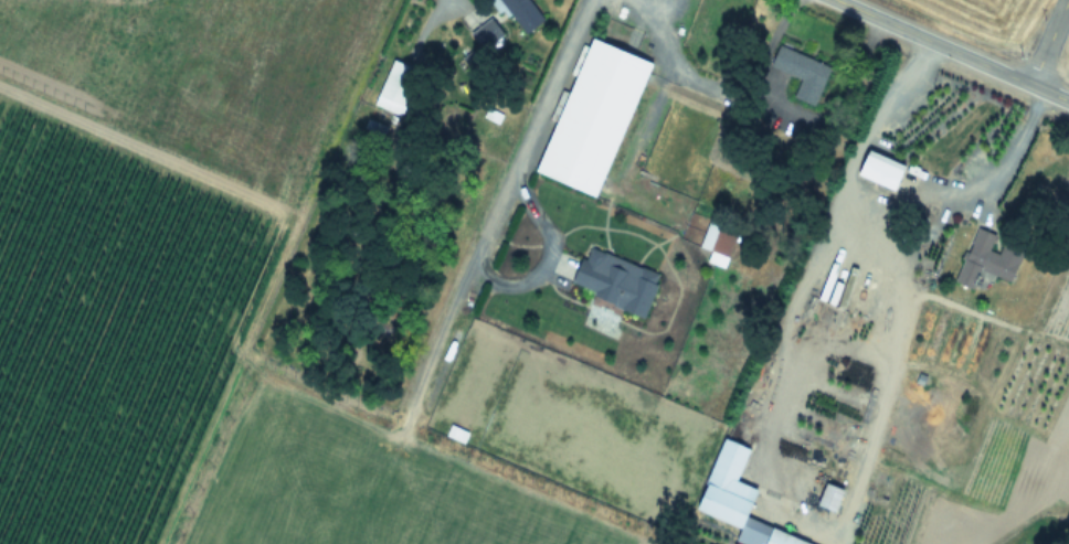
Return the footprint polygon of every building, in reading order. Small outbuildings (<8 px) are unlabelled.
[(518,36),(541,20),(527,0),(493,0),(518,36)] [(467,33),(481,52),(502,36),(488,17),(467,33)] [(593,198),(647,62),(587,38),(571,79),(567,77),(530,172),(593,198)] [(798,78),(791,99),(814,107),(829,65),(775,47),(767,68),(798,78)] [(372,104),(397,114),(415,72),(390,61),(372,104)] [(894,191),(904,165),(863,149),(853,174),(894,191)] [(696,246),(708,252),(705,259),(720,267),(737,235),(709,221),(696,246)] [(952,283),(969,289),(975,272),(1007,284),(1015,260),(967,243),(952,283)] [(738,528),(735,535),(760,543),(809,543),(741,520),(752,489),(733,482),(746,448),(719,438),(692,512),(738,528)] [(831,513),(840,489),(822,482),(813,506),(831,513)]
